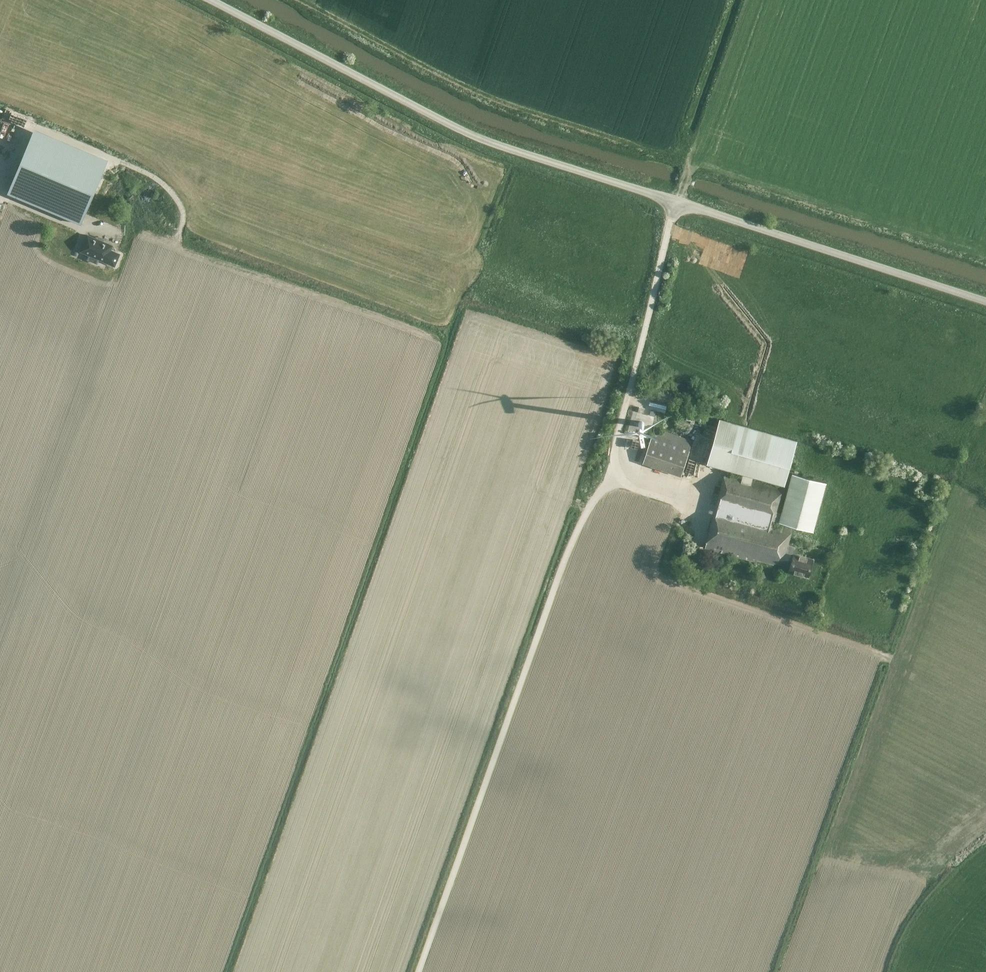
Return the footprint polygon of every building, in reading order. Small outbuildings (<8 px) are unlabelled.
[(104,168),(31,137),(7,193),(81,224),(104,168)] [(90,252),(87,260),(97,263),(99,259),(104,261),(114,266),(119,254),(110,250),(112,245),(87,235),(81,249),(90,252)] [(743,474),(741,478),(752,481),(753,477),(784,486),(797,440),(719,418),(706,464),(743,474)] [(653,433),(642,464),(679,477),(690,447),(653,433)] [(775,523),(775,521),(778,511),(784,490),(752,481),(741,478),(724,473),(703,550),(755,564),(756,562),(772,566),(773,564),(788,569),(787,573),(789,574),(790,575),(793,576),(795,575),(799,576),(800,578),(803,578),(804,578),(807,578),(812,561),(791,556),(793,549),(786,547),(791,530),(775,526),(774,526),(775,523)] [(775,521),(779,522),(813,531),(826,482),(791,473),(781,512),(778,511),(775,521)] [(699,558),(702,547),(691,544),(688,555),(699,558)]
